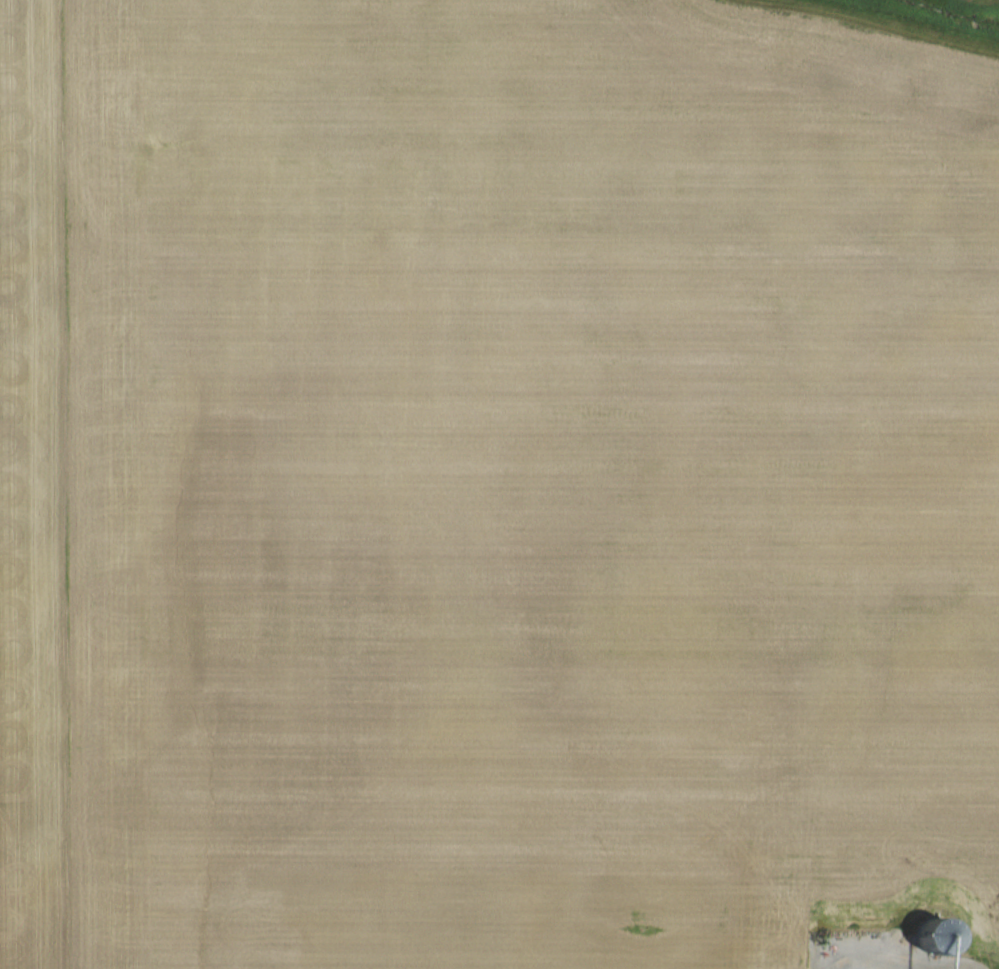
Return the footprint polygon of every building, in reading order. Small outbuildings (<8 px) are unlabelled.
[(926,958),(949,948),(937,919),(914,929),(926,958)]
